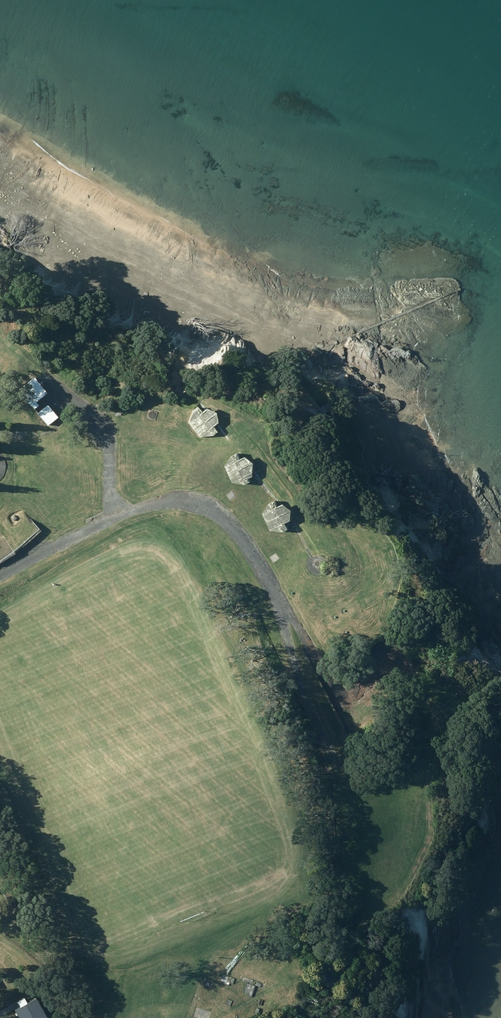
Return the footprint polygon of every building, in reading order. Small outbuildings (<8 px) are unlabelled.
[(35,377),(19,391),(34,410),(39,406),(36,403),(49,393),(35,377)] [(46,426),(58,416),(47,404),(35,414),(46,426)] [(322,411),(324,415),(328,411),(326,409),(324,406),(320,409),(322,411)] [(188,423),(200,437),(213,435),(219,431),(213,426),(219,422),(217,412),(207,408),(205,409),(199,407),(191,411),(188,423)] [(225,466),(233,483),(246,484),(252,482),(248,476),(255,473),(255,463),(247,456),(244,457),(240,453),(231,456),(225,466)] [(263,513),(271,530),(284,532),(290,529),(286,523),(293,520),(293,510),(285,503),(282,504),(278,500),(269,503),(263,513)] [(222,975),(220,984),(229,987),(229,984),(233,985),(235,979),(222,975)] [(239,981),(246,983),(242,995),(252,998),(256,987),(264,989),(265,985),(240,977),(239,981)] [(21,1017),(47,1017),(37,1001),(17,1012),(21,1017)]
